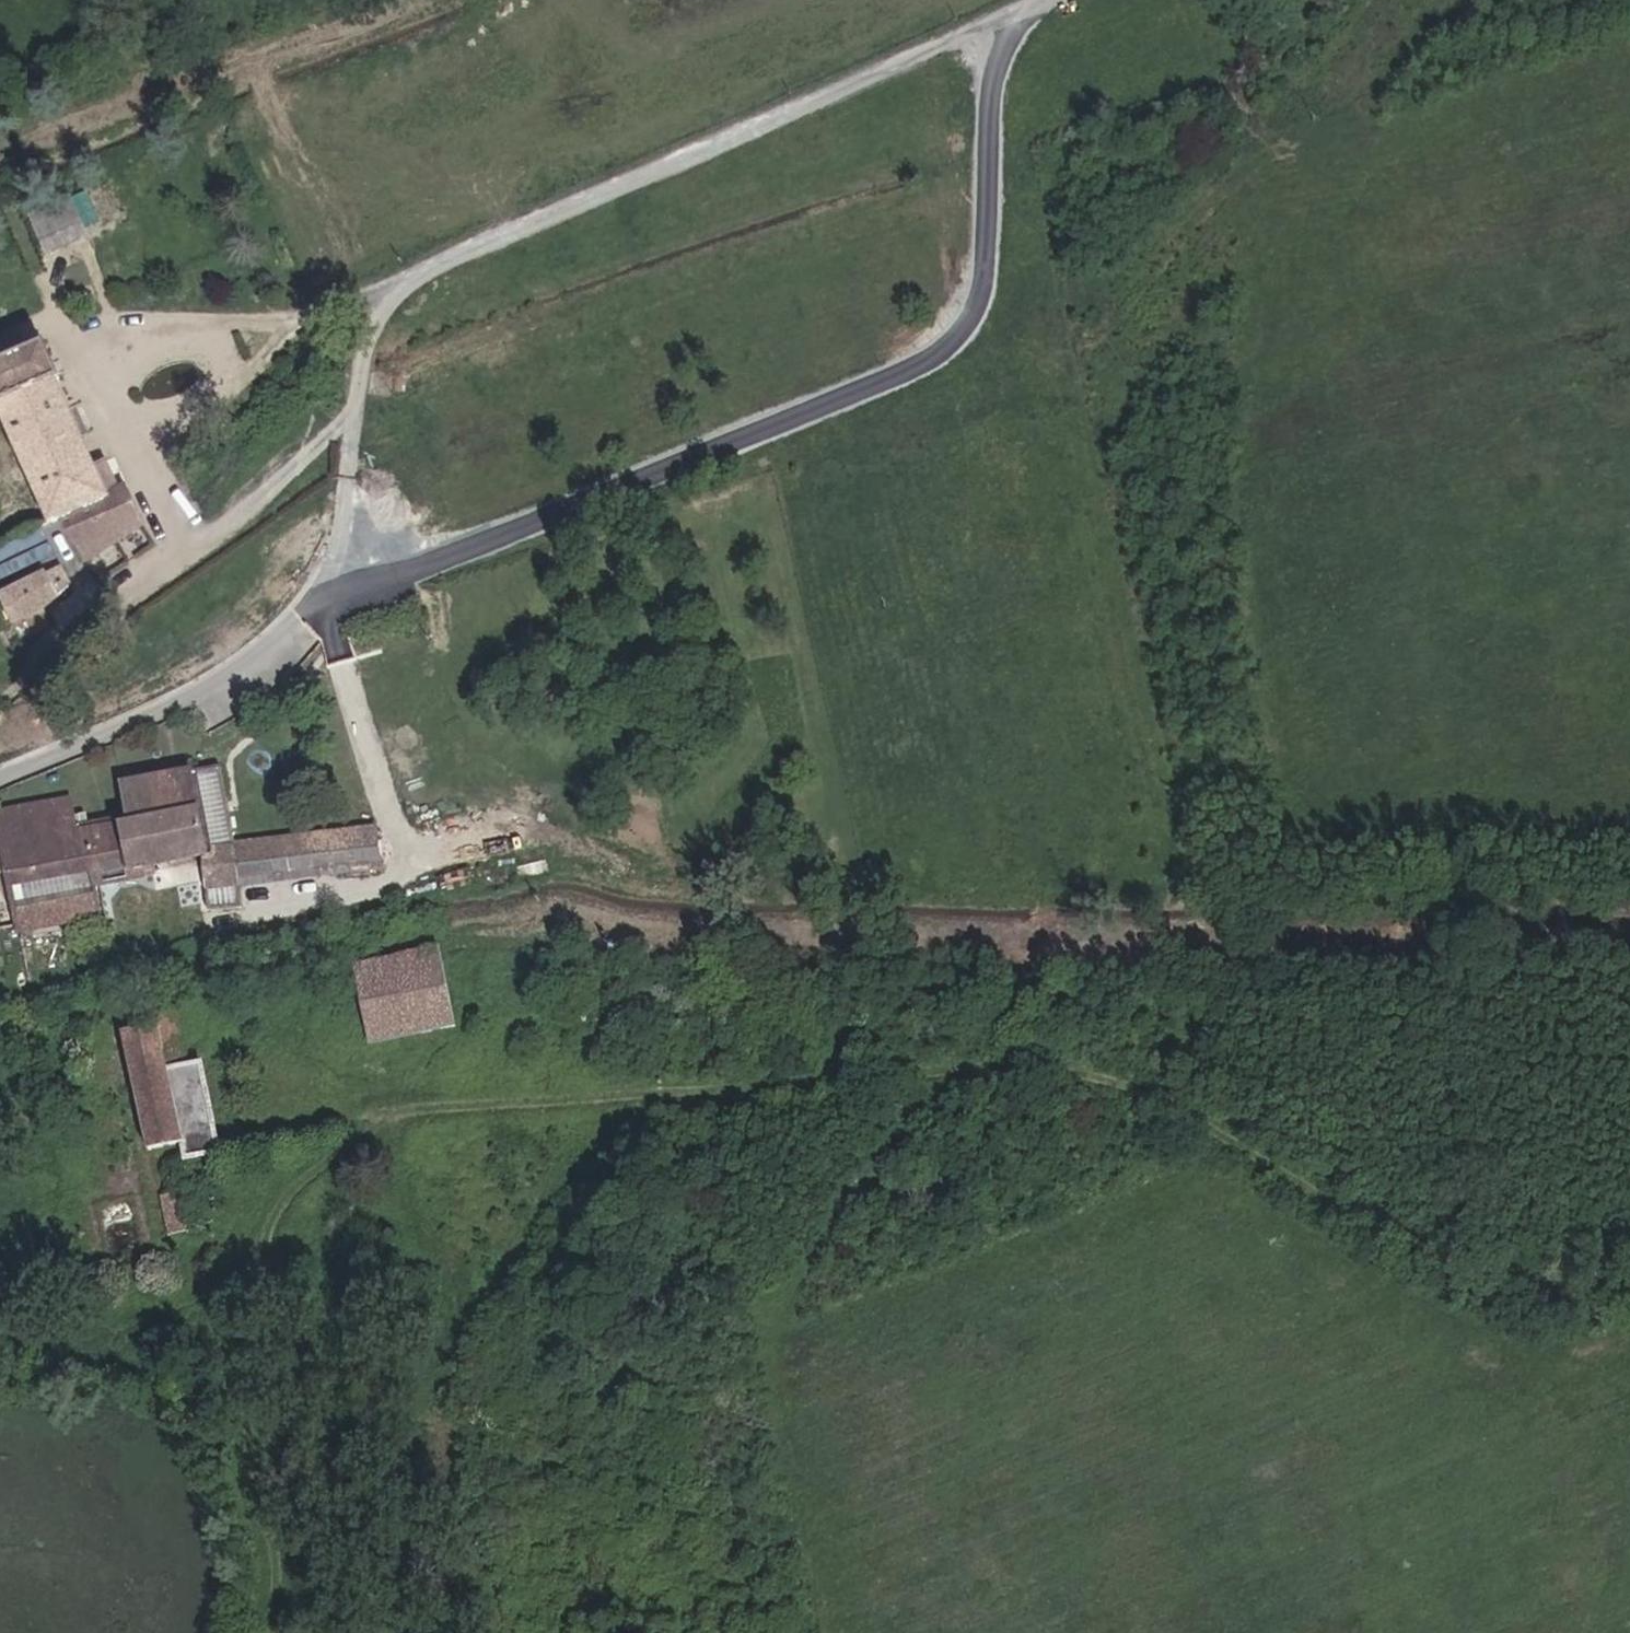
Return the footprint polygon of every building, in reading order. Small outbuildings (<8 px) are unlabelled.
[(68,193),(24,213),(42,252),(86,232),(68,193)] [(43,518),(105,491),(92,462),(43,344),(0,363),(0,416),(43,518)] [(49,587),(42,574),(0,596),(0,601),(3,606),(6,625),(38,610),(55,596),(49,587)] [(124,885),(129,912),(211,900),(213,909),(246,909),(243,891),(382,868),(376,830),(235,850),(220,763),(186,770),(139,780),(145,821),(117,827),(81,838),(67,840),(73,875),(121,867),(124,885)] [(145,821),(139,780),(126,783),(134,822),(116,824),(117,827),(145,821)] [(2,803),(5,822),(82,812),(78,792),(2,803)] [(117,827),(116,824),(86,830),(82,812),(5,822),(17,883),(73,875),(67,840),(81,838),(117,827)] [(17,883),(20,903),(124,885),(121,867),(73,875),(17,883)] [(124,885),(20,903),(26,930),(129,912),(124,885)] [(445,951),(358,967),(370,1041),(456,1026),(445,951)] [(208,1124),(212,1102),(204,1066),(189,1068),(177,1005),(160,1008),(162,1026),(130,1033),(153,1149),(186,1144),(190,1163),(223,1157),(216,1123),(208,1124)] [(173,1231),(191,1228),(184,1192),(167,1196),(173,1231)]
